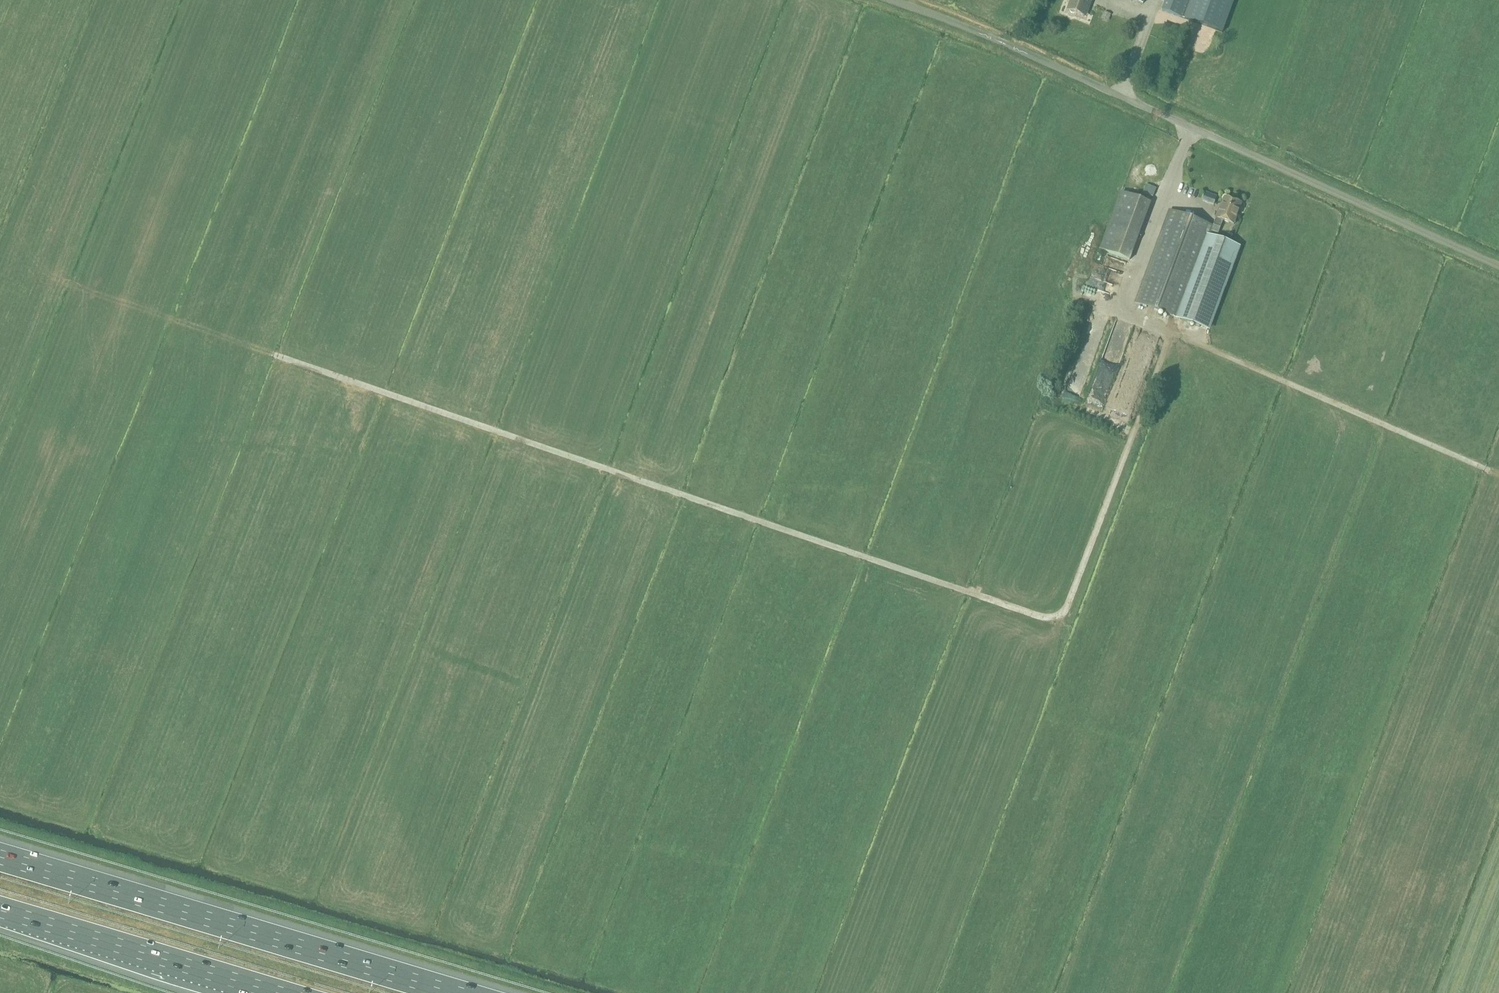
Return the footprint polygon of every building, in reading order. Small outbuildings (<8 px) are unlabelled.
[(1068,10),(1070,11),(1071,13),(1072,13),(1074,14),(1076,13),(1084,16),(1086,10),(1088,10),(1092,0),(1071,0),(1068,10)] [(1191,0),(1166,0),(1162,11),(1184,19),(1191,0)] [(1184,19),(1222,33),(1234,0),(1191,0),(1184,19)] [(1111,15),(1105,13),(1103,18),(1109,21),(1111,15)] [(1100,250),(1129,261),(1150,204),(1121,193),(1100,250)] [(1225,198),(1222,206),(1220,205),(1216,219),(1213,227),(1211,232),(1218,234),(1223,221),(1233,225),(1241,204),(1225,198)] [(1169,211),(1135,303),(1207,330),(1238,248),(1210,237),(1211,232),(1213,227),(1169,211)]
